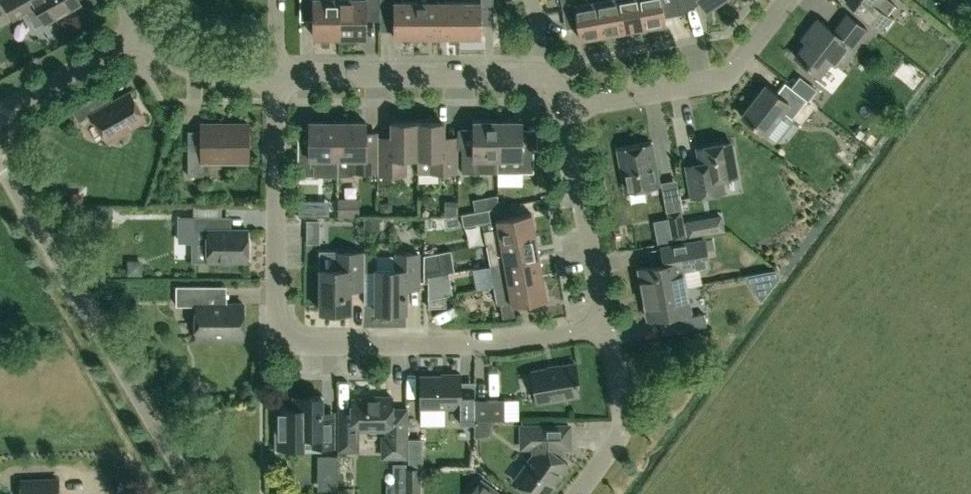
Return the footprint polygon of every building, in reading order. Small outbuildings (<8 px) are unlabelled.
[(27,10),(40,13),(45,22),(80,2),(79,0),(3,0),(13,17),(27,10)] [(340,0),(301,0),(301,19),(315,19),(315,37),(341,37),(340,0)] [(380,0),(340,0),(341,37),(366,37),(366,18),(380,18),(380,0)] [(416,1),(400,1),(400,0),(380,0),(380,18),(382,18),(382,22),(395,22),(395,37),(416,37),(416,1)] [(438,0),(418,0),(418,1),(416,1),(416,37),(439,37),(438,0)] [(461,1),(439,1),(439,0),(438,0),(439,37),(461,37),(461,1)] [(482,1),(461,1),(461,37),(482,37),(482,8),(494,8),(494,0),(482,0),(482,1)] [(596,0),(561,0),(563,11),(575,9),(580,38),(602,34),(596,0)] [(618,0),(596,0),(602,34),(624,30),(618,0)] [(640,0),(618,0),(624,30),(645,26),(640,0)] [(645,26),(667,23),(663,0),(640,0),(645,26)] [(706,8),(719,0),(701,0),(706,8)] [(891,0),(847,0),(846,1),(882,28),(891,17),(886,14),(895,3),(891,0)] [(820,75),(842,48),(850,55),(869,31),(848,14),(834,31),(818,18),(802,38),(806,41),(795,55),(820,75)] [(765,133),(784,110),(792,117),(807,99),(785,81),(776,92),(766,84),(742,115),(765,133)] [(93,113),(108,139),(144,118),(129,92),(114,101),(107,89),(72,109),(79,121),(93,113)] [(338,174),(338,122),(310,122),(310,152),(298,152),(298,176),(314,176),(314,175),(338,174)] [(378,172),(378,137),(378,132),(366,132),(366,122),(338,122),(338,174),(338,176),(354,176),(354,172),(378,172)] [(392,137),(378,137),(378,172),(378,174),(407,174),(407,158),(418,158),(418,122),(392,122),(392,137)] [(418,122),(418,158),(418,172),(458,172),(458,149),(444,149),(444,122),(418,122)] [(498,158),(498,122),(474,122),(474,148),(462,148),(462,172),(487,172),(487,158),(498,158)] [(522,122),(498,122),(498,158),(510,158),(510,165),(522,165),(522,172),(534,172),(534,148),(522,148),(522,122)] [(189,175),(203,175),(203,161),(249,161),(249,123),(203,123),(203,134),(189,134),(189,175)] [(737,175),(731,142),(698,148),(701,163),(687,166),(692,197),(724,191),(722,178),(737,175)] [(652,144),(619,150),(626,191),(659,185),(652,144)] [(492,221),(489,209),(462,214),(464,226),(492,221)] [(674,239),(686,237),(681,210),(669,212),(674,239)] [(497,219),(499,227),(485,230),(487,243),(536,234),(532,213),(497,219)] [(248,230),(222,230),(222,215),(180,215),(180,241),(208,241),(208,260),(248,260),(248,230)] [(539,255),(536,234),(487,243),(490,257),(491,265),(539,255)] [(707,239),(697,241),(662,247),(664,263),(639,268),(644,293),(686,285),(683,270),(711,265),(707,239)] [(351,312),(351,290),(365,290),(365,252),(337,252),(336,269),(321,269),(321,312),(351,312)] [(441,269),(438,252),(424,255),(424,272),(441,269)] [(407,312),(407,289),(419,289),(419,253),(397,253),(397,269),(377,269),(377,312),(407,312)] [(543,276),(539,255),(491,265),(495,285),(543,276)] [(431,285),(444,282),(442,274),(429,276),(431,285)] [(548,299),(543,276),(495,285),(498,302),(500,302),(503,317),(515,315),(513,305),(548,299)] [(691,315),(686,285),(644,293),(649,319),(676,314),(679,331),(707,326),(704,313),(691,315)] [(197,305),(197,338),(244,338),(244,304),(207,304),(207,286),(177,286),(177,305),(197,305)] [(429,307),(447,306),(446,295),(429,298),(429,307)] [(471,324),(471,312),(448,311),(448,324),(471,324)] [(532,371),(538,402),(579,395),(577,383),(579,382),(576,363),(532,371)] [(421,376),(421,406),(461,406),(461,424),(475,424),(475,420),(474,400),(461,400),(461,376),(421,376)] [(334,447),(335,422),(335,411),(323,411),(323,397),(295,397),(295,409),(279,409),(278,449),(306,449),(306,437),(322,437),(322,447),(334,447)] [(406,450),(407,424),(407,408),(393,408),(393,397),(379,397),(379,399),(353,399),(353,417),(339,417),(338,448),(356,448),(356,429),(392,429),(392,450),(406,450)] [(505,399),(474,400),(475,420),(505,419),(505,399)] [(570,430),(570,426),(522,426),(522,447),(535,447),(535,453),(515,481),(533,493),(545,493),(568,463),(562,458),(561,447),(570,446),(570,430)] [(326,454),(328,487),(346,486),(345,453),(326,454)] [(406,493),(421,493),(421,467),(406,467),(406,493)] [(58,479),(22,481),(23,493),(59,493),(58,479)] [(481,480),(470,493),(499,493),(481,480)]
